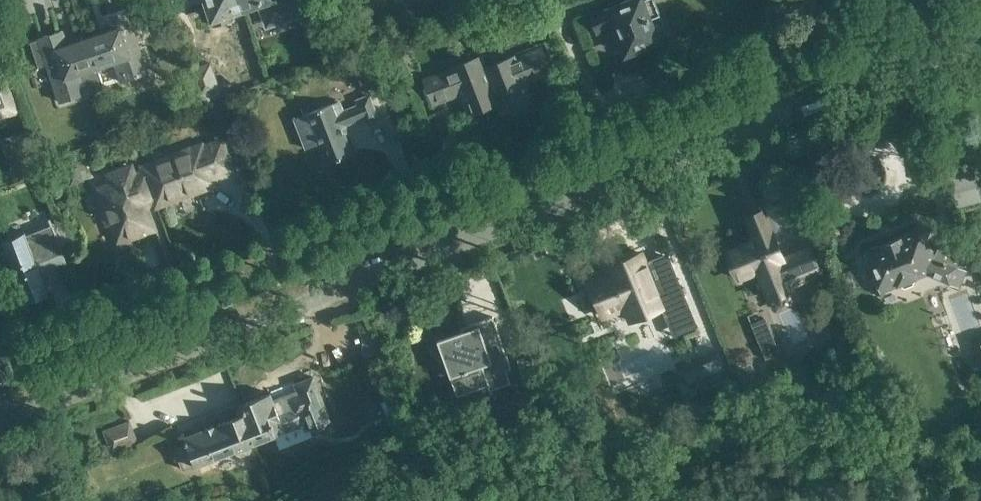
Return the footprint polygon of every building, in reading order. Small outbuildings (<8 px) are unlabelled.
[(241,0),(207,0),(213,18),(214,18),(216,25),(230,20),(227,13),(243,8),(241,0)] [(243,8),(261,2),(268,23),(312,9),(309,0),(241,0),(243,8)] [(660,16),(654,0),(642,0),(641,0),(630,0),(590,16),(596,32),(611,26),(617,42),(620,40),(625,54),(658,41),(657,38),(667,34),(660,16)] [(88,38),(97,65),(114,59),(121,81),(147,72),(125,8),(102,15),(107,32),(88,38)] [(97,65),(88,38),(67,45),(62,29),(40,37),(40,38),(31,42),(38,65),(48,62),(61,101),(104,86),(97,65)] [(485,65),(498,102),(502,112),(532,101),(526,86),(532,84),(530,79),(551,71),(542,46),(514,56),(513,55),(485,65)] [(498,102),(485,65),(481,54),(451,65),(452,68),(424,78),(433,102),(455,94),(457,100),(462,98),(468,113),(498,102)] [(222,90),(212,60),(189,68),(199,98),(222,90)] [(20,111),(9,78),(0,81),(0,118),(20,111)] [(308,149),(320,144),(327,163),(352,153),(341,126),(363,117),(365,122),(377,117),(368,94),(356,99),(358,104),(341,110),(337,101),(295,117),(308,149)] [(141,175),(151,202),(153,202),(156,209),(154,204),(170,199),(171,203),(190,195),(189,192),(204,186),(202,181),(230,170),(220,143),(201,150),(200,148),(197,149),(198,151),(192,153),(191,151),(141,170),(143,175),(141,175)] [(151,202),(141,175),(133,178),(130,169),(107,178),(110,187),(97,192),(104,210),(100,211),(105,226),(110,225),(116,243),(152,230),(143,205),(151,202)] [(758,269),(770,297),(791,287),(791,285),(822,272),(820,268),(824,266),(816,246),(812,248),(812,247),(787,256),(787,257),(783,259),(763,209),(746,216),(755,239),(727,250),(738,277),(758,269)] [(864,250),(880,290),(898,283),(905,286),(914,283),(916,276),(926,272),(959,286),(967,270),(959,266),(962,258),(938,247),(934,256),(927,236),(932,224),(919,219),(913,231),(864,250)] [(2,240),(25,301),(49,292),(41,272),(67,262),(53,224),(26,234),(25,231),(2,240)] [(606,265),(609,273),(587,282),(600,316),(623,307),(629,321),(661,307),(663,314),(687,304),(670,256),(646,265),(641,252),(606,265)] [(467,325),(461,327),(462,331),(437,339),(457,395),(488,384),(490,390),(510,382),(506,370),(511,368),(493,316),(467,325)] [(972,339),(980,362),(980,336),(972,339)] [(533,371),(529,359),(519,363),(523,374),(533,371)] [(184,442),(175,445),(184,469),(194,465),(195,467),(237,451),(238,453),(241,455),(249,452),(252,447),(251,446),(302,426),(305,432),(308,430),(313,433),(323,429),(327,423),(330,422),(313,378),(294,385),(298,394),(287,398),(291,408),(277,413),(270,395),(242,406),(245,415),(183,439),(184,442)] [(103,430),(112,454),(139,443),(130,420),(103,430)]
